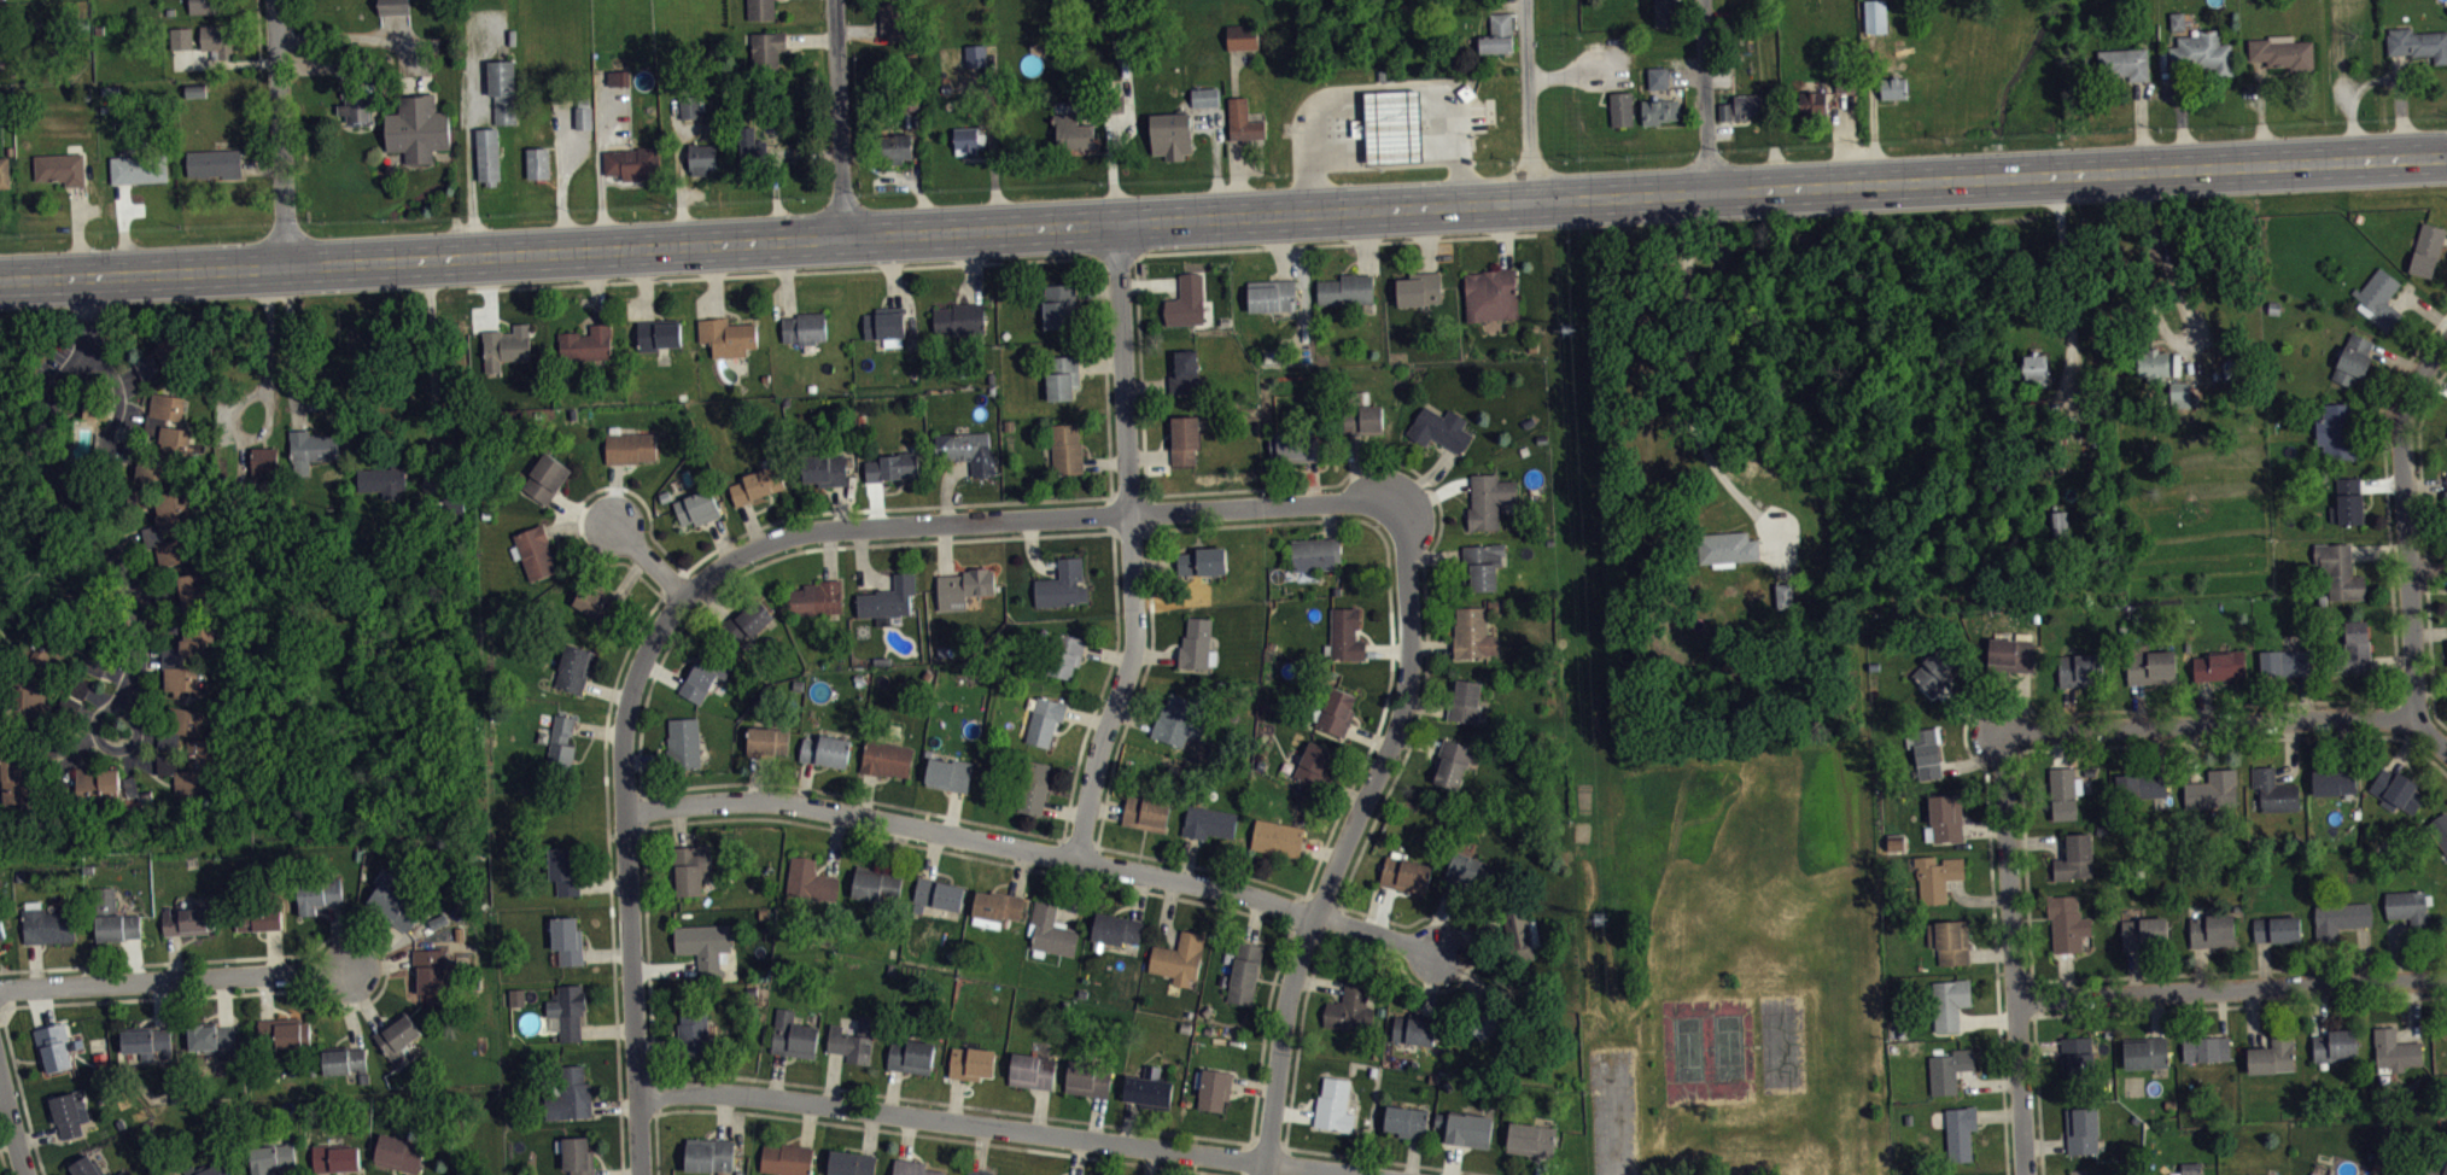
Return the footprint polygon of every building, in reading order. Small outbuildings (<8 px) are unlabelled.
[(189,13),(220,13),(219,0),(189,0),(189,13)] [(380,16),(410,13),(410,0),(379,0),(380,16)] [(747,19),(776,19),(775,0),(747,0),(747,19)] [(904,34),(903,0),(880,0),(881,34),(904,34)] [(1655,27),(1678,25),(1676,0),(1654,0),(1655,27)] [(1865,33),(1888,31),(1886,0),(1864,0),(1865,33)] [(1512,11),(1513,52),(1481,53),(1479,35),(1491,35),(1490,12),(1512,11)] [(2169,12),(2171,30),(2185,29),(2184,12),(2169,12)] [(1226,24),(1227,49),(1258,48),(1256,23),(1226,24)] [(200,24),(202,49),(212,49),(212,58),(234,58),(232,24),(200,24)] [(169,28),(170,48),(193,48),(193,27),(169,28)] [(2412,33),(2446,30),(2446,63),(2433,64),(2433,54),(2411,55),(2411,53),(2387,54),(2385,34),(2388,34),(2388,28),(2412,27),(2412,33)] [(2169,66),(2168,46),(2177,45),(2177,35),(2200,34),(2198,30),(2220,29),(2221,43),(2230,42),(2231,51),(2237,51),(2238,69),(2233,69),(2233,76),(2213,76),(2213,65),(2169,66)] [(751,33),(775,33),(775,31),(787,31),(788,49),(779,49),(779,74),(752,74),(751,33)] [(2247,39),(2248,62),(2266,60),(2266,65),(2277,65),(2276,62),(2284,62),(2284,69),(2313,68),(2312,40),(2294,40),(2294,34),(2267,35),(2268,37),(2247,39)] [(964,45),(965,66),(986,65),(985,43),(964,45)] [(1904,45),(1905,59),(1920,58),(1920,43),(1904,45)] [(2097,49),(2147,47),(2148,80),(2128,81),(2128,76),(2099,77),(2097,49)] [(486,60),(489,95),(492,95),(495,123),(518,123),(515,59),(486,60)] [(1647,66),(1648,88),(1669,88),(1668,66),(1647,66)] [(607,70),(608,84),(631,84),(631,70),(607,70)] [(611,77),(611,92),(632,91),(632,77),(611,77)] [(1835,92),(1855,92),(1855,77),(1835,77),(1835,92)] [(1881,77),(1881,99),(1908,98),(1908,77),(1881,77)] [(346,122),(372,121),(368,81),(344,83),(345,90),(341,90),(341,98),(345,98),(345,104),(338,104),(338,113),(346,113),(346,122)] [(186,83),(186,97),(206,97),(206,82),(186,83)] [(1191,88),(1192,107),(1219,105),(1217,87),(1191,88)] [(208,91),(188,92),(188,105),(209,103),(208,91)] [(386,151),(404,151),(404,164),(433,163),(433,150),(451,148),(449,110),(436,111),(434,92),(414,93),(414,95),(397,97),(398,112),(385,112),(386,151)] [(1608,93),(1611,127),(1634,125),(1631,92),(1608,93)] [(1799,92),(1799,116),(1828,116),(1828,92),(1799,92)] [(1719,104),(1719,121),(1746,119),(1746,115),(1763,115),(1762,93),(1734,95),(1734,103),(1719,104)] [(576,129),(574,106),(577,106),(577,94),(590,94),(590,106),(592,106),(594,128),(576,129)] [(678,97),(681,118),(702,116),(699,94),(678,97)] [(1227,97),(1230,139),(1266,138),(1265,121),(1249,121),(1248,95),(1227,97)] [(1641,100),(1643,125),(1660,124),(1660,121),(1671,121),(1671,119),(1681,118),(1680,100),(1670,100),(1669,98),(1641,100)] [(1093,147),(1058,148),(1056,109),(1078,107),(1079,125),(1092,125),(1093,147)] [(1150,113),(1152,154),(1166,153),(1166,160),(1184,159),(1184,153),(1192,153),(1190,113),(1187,110),(1178,110),(1176,113),(1150,113)] [(740,127),(741,142),(738,142),(741,168),(769,165),(766,140),(757,141),(754,125),(740,127)] [(954,128),(956,154),(976,153),(977,147),(977,125),(954,128)] [(475,128),(478,181),(484,181),(485,186),(497,185),(497,180),(501,180),(498,127),(475,128)] [(910,133),(912,158),(904,158),(904,164),(889,165),(889,159),(881,159),(881,135),(894,135),(894,131),(910,133)] [(688,142),(689,168),(691,168),(691,175),(708,174),(708,169),(717,169),(716,145),(699,145),(699,142),(688,142)] [(603,150),(606,175),(620,174),(620,180),(661,179),(660,146),(636,146),(636,148),(603,150)] [(526,147),(527,177),(551,177),(549,147),(526,147)] [(187,150),(188,176),(222,175),(222,177),(243,176),(241,148),(187,150)] [(35,180),(34,156),(83,153),(86,185),(65,186),(64,180),(35,180)] [(111,156),(112,183),(169,181),(167,153),(111,156)] [(10,187),(8,156),(0,156),(0,188),(10,187)] [(2422,221),(2408,270),(2430,279),(2436,258),(2439,259),(2446,228),(2422,221)] [(2379,265),(2401,283),(2387,300),(2402,314),(2387,332),(2369,317),(2375,311),(2350,292),(2354,287),(2359,291),(2379,265)] [(1465,273),(1467,321),(1484,321),(1484,318),(1519,317),(1517,293),(1515,293),(1515,267),(1499,268),(1499,270),(1483,270),(1483,271),(1465,273)] [(1396,279),(1398,305),(1442,303),(1441,271),(1409,273),(1411,277),(1396,279)] [(1166,299),(1167,325),(1204,323),(1203,273),(1179,274),(1180,297),(1176,297),(1176,299),(1166,299)] [(1316,280),(1318,305),(1373,303),(1372,274),(1356,275),(1356,273),(1341,274),(1341,279),(1316,280)] [(1249,281),(1249,311),(1296,310),(1295,280),(1249,281)] [(1044,285),(1075,285),(1076,317),(1071,317),(1071,327),(1045,328),(1044,285)] [(933,308),(935,334),(986,333),(985,303),(953,304),(953,308),(933,308)] [(863,312),(865,338),(883,338),(884,346),(904,346),(903,337),(905,335),(904,306),(875,308),(875,312),(863,312)] [(781,316),(783,341),(799,341),(799,344),(817,344),(817,340),(825,340),(825,311),(796,312),(796,316),(781,316)] [(699,318),(699,341),(709,341),(709,349),(712,349),(713,356),(748,356),(748,347),(757,347),(755,322),(728,323),(729,317),(699,318)] [(637,321),(679,318),(682,345),(659,346),(659,350),(638,351),(637,321)] [(559,333),(560,359),(613,357),(611,323),(590,325),(590,333),(579,334),(579,331),(559,333)] [(481,331),(485,373),(502,372),(501,359),(531,358),(530,331),(503,332),(502,329),(481,331)] [(2330,378),(2352,331),(2372,340),(2367,353),(2371,357),(2363,378),(2358,375),(2353,387),(2330,378)] [(373,357),(382,357),(380,337),(371,338),(373,357)] [(166,377),(191,367),(181,342),(156,352),(166,377)] [(2138,352),(2138,376),(2145,376),(2147,386),(2168,386),(2171,407),(2189,407),(2189,351),(2156,352),(2156,347),(2148,347),(2148,351),(2138,352)] [(1175,351),(1196,349),(1199,393),(1170,394),(1169,376),(1176,376),(1175,351)] [(2025,355),(2030,355),(2030,351),(2039,350),(2039,353),(2046,353),(2048,378),(2045,379),(2045,384),(2025,384),(2025,355)] [(1046,374),(1047,401),(1071,399),(1071,387),(1080,387),(1078,356),(1052,356),(1053,374),(1046,374)] [(1362,405),(1382,405),(1383,434),(1360,435),(1361,445),(1337,446),(1336,392),(1361,391),(1362,405)] [(163,465),(192,466),(194,431),(186,431),(187,402),(157,400),(156,427),(165,427),(163,465)] [(2322,404),(2354,402),(2359,458),(2328,460),(2328,452),(2323,452),(2323,444),(2317,444),(2315,420),(2323,420),(2322,404)] [(1425,446),(1431,438),(1460,456),(1473,434),(1462,428),(1466,420),(1449,409),(1444,416),(1425,407),(1406,434),(1425,446)] [(1172,416),(1173,448),(1170,449),(1172,464),(1196,464),(1195,446),(1199,446),(1198,416),(1172,416)] [(1050,423),(1078,422),(1079,443),(1082,443),(1084,474),(1053,475),(1050,423)] [(1269,432),(1271,463),(1321,461),(1320,438),(1309,438),(1308,432),(1316,432),(1316,425),(1285,426),(1285,432),(1269,432)] [(290,429),(291,461),(293,461),(296,475),(310,474),(309,461),(339,458),(338,434),(321,435),(320,433),(310,433),(309,429),(290,429)] [(605,432),(606,462),(638,463),(638,460),(658,460),(656,433),(605,432)] [(935,434),(988,432),(991,454),(993,454),(995,475),(973,477),(971,460),(936,462),(935,434)] [(252,446),(252,472),(279,470),(278,446),(252,446)] [(530,472),(547,450),(572,469),(548,505),(522,489),(533,475),(530,472)] [(864,461),(880,460),(880,456),(898,455),(898,452),(917,451),(918,477),(884,478),(884,481),(865,481),(864,461)] [(818,486),(848,484),(846,454),(801,456),(804,483),(817,481),(818,486)] [(728,485),(736,507),(753,501),(752,498),(789,485),(779,462),(742,475),(744,480),(728,485)] [(357,468),(358,491),(382,490),(382,499),(399,499),(401,489),(414,487),(414,467),(397,468),(397,464),(391,464),(391,468),(357,468)] [(1471,474),(1497,473),(1497,480),(1515,480),(1517,502),(1499,502),(1499,528),(1474,530),(1474,532),(1468,531),(1467,507),(1472,507),(1471,474)] [(2336,478),(2359,477),(2360,491),(2363,493),(2363,522),(2338,524),(2338,520),(2330,521),(2329,505),(2337,505),(2336,478)] [(671,502),(711,486),(720,510),(718,510),(720,515),(696,526),(693,521),(682,526),(671,502)] [(155,504),(163,538),(195,531),(188,497),(155,504)] [(2049,513),(2050,538),(2071,537),(2068,510),(2049,513)] [(512,534),(543,522),(551,542),(548,543),(557,571),(530,581),(512,534)] [(1758,539),(1760,560),(1696,565),(1695,534),(1747,530),(1748,539),(1758,539)] [(1291,539),(1291,572),(1335,569),(1335,562),(1342,561),(1341,537),(1291,539)] [(158,551),(163,574),(200,565),(194,541),(158,551)] [(1461,545),(1505,543),(1506,555),(1501,555),(1501,567),(1496,567),(1496,590),(1464,591),(1461,545)] [(2329,600),(2365,598),(2364,575),(2353,575),(2350,544),(2314,543),(2314,562),(2314,568),(2328,568),(2329,600)] [(1225,546),(1226,573),(1179,575),(1176,554),(1197,553),(1197,548),(1225,546)] [(1058,557),(1059,579),(1034,580),(1035,607),(1079,606),(1079,602),(1087,602),(1087,586),(1078,586),(1078,580),(1085,580),(1084,556),(1058,557)] [(938,575),(939,610),(965,609),(965,595),(994,595),(993,569),(989,569),(988,567),(970,568),(970,571),(964,571),(963,574),(938,575)] [(855,595),(857,616),(910,614),(910,595),(916,595),(915,571),(893,572),(894,589),(875,590),(874,594),(855,595)] [(841,578),(843,612),(789,615),(788,589),(804,589),(804,583),(820,583),(819,579),(841,578)] [(210,612),(207,579),(181,581),(184,615),(210,612)] [(572,602),(583,583),(620,604),(611,625),(572,602)] [(1779,590),(1780,614),(1796,614),(1795,589),(1779,590)] [(775,616),(752,637),(749,636),(740,647),(718,625),(730,614),(735,618),(757,597),(775,616)] [(1497,635),(1499,654),(1489,654),(1489,656),(1454,659),(1453,636),(1455,636),(1454,624),(1456,624),(1456,615),(1459,615),(1459,608),(1487,607),(1487,635),(1497,635)] [(1331,608),(1331,644),(1324,644),(1324,655),(1331,655),(1331,657),(1365,660),(1366,639),(1355,638),(1355,629),(1359,629),(1359,608),(1331,608)] [(1187,615),(1211,618),(1210,650),(1216,650),(1216,666),(1208,666),(1208,670),(1178,667),(1180,647),(1182,647),(1182,636),(1186,636),(1187,615)] [(2344,621),(2366,620),(2367,641),(2371,672),(2346,673),(2346,671),(2334,671),(2332,648),(2344,648),(2344,621)] [(181,645),(182,661),(217,660),(217,631),(187,632),(187,645),(181,645)] [(1059,632),(1086,639),(1079,667),(1074,665),(1070,678),(1049,673),(1059,632)] [(2034,642),(2032,672),(1999,671),(1999,664),(1981,662),(1984,637),(2034,642)] [(554,685),(582,695),(596,651),(565,642),(555,672),(559,673),(554,685)] [(1933,696),(1911,676),(1941,642),(1967,661),(1933,696)] [(2127,684),(2177,682),(2177,649),(2149,650),(2148,642),(2126,643),(2127,684)] [(677,690),(696,656),(699,657),(706,645),(735,661),(725,679),(718,676),(700,705),(677,690)] [(2259,650),(2311,648),(2311,674),(2260,676),(2259,650)] [(2191,680),(2244,677),(2243,651),(2189,654),(2191,680)] [(2057,656),(2060,688),(2113,684),(2110,653),(2057,656)] [(201,697),(201,674),(167,674),(167,697),(201,697)] [(1456,678),(1482,683),(1478,706),(1481,706),(1478,724),(1447,718),(1448,702),(1453,703),(1456,678)] [(57,685),(29,680),(23,719),(51,723),(57,685)] [(1314,725),(1343,737),(1355,711),(1350,709),(1356,695),(1332,685),(1325,705),(1318,702),(1310,718),(1316,720),(1314,725)] [(1170,691),(1168,701),(1166,700),(1160,717),(1157,717),(1151,736),(1187,749),(1192,735),(1207,740),(1216,706),(1170,691)] [(1024,741),(1038,695),(1067,703),(1063,721),(1057,721),(1049,748),(1024,741)] [(202,743),(207,719),(179,713),(174,737),(202,743)] [(555,713),(545,774),(570,777),(576,746),(568,744),(570,736),(573,736),(577,718),(555,713)] [(667,718),(700,717),(702,767),(667,768),(666,749),(667,749),(666,736),(668,736),(667,718)] [(1941,777),(1938,743),(1940,743),(1938,725),(1911,730),(1911,732),(1905,733),(1908,748),(1912,747),(1917,765),(1919,781),(1941,777)] [(749,726),(746,756),(787,759),(789,729),(749,726)] [(804,737),(799,760),(816,764),(817,762),(846,768),(852,740),(820,733),(819,740),(804,737)] [(1443,737),(1473,748),(1467,768),(1465,767),(1458,790),(1433,783),(1439,767),(1435,766),(1443,737)] [(866,738),(915,748),(909,778),(893,773),(892,776),(882,773),(878,774),(859,771),(866,738)] [(1310,740),(1292,777),(1318,790),(1337,753),(1310,740)] [(177,800),(213,800),(214,746),(190,746),(190,776),(178,776),(178,761),(159,761),(159,781),(177,781),(177,800)] [(973,762),(966,794),(925,785),(932,754),(973,762)] [(1017,811),(1041,816),(1051,762),(1026,758),(1017,811)] [(2273,765),(2254,766),(2255,812),(2303,811),(2302,788),(2301,782),(2274,783),(2273,765)] [(2049,767),(2074,766),(2074,777),(2081,777),(2081,793),(2075,794),(2077,818),(2052,819),(2049,767)] [(2382,766),(2367,790),(2382,799),(2379,802),(2393,811),(2398,805),(2412,814),(2426,795),(2416,788),(2418,783),(2398,771),(2395,774),(2382,766)] [(2207,768),(2236,767),(2237,806),(2185,808),(2183,783),(2208,781),(2207,768)] [(2312,770),(2312,795),(2340,795),(2338,791),(2355,791),(2355,768),(2312,770)] [(2167,796),(2116,799),(2115,774),(2167,770),(2167,796)] [(122,776),(76,774),(75,804),(121,807),(122,776)] [(1128,794),(1122,824),(1164,832),(1170,801),(1128,794)] [(1928,795),(1929,822),(1932,826),(1933,841),(1964,840),(1962,794),(1928,795)] [(1187,803),(1181,835),(1207,840),(1208,834),(1236,838),(1240,813),(1187,803)] [(2445,811),(2446,814),(2446,856),(2423,825),(2445,811)] [(1256,818),(1251,848),(1300,858),(1306,828),(1256,818)] [(2066,834),(2091,832),(2092,859),(2091,860),(2091,876),(2073,877),(2072,879),(2054,881),(2052,858),(2067,858),(2066,834)] [(713,843),(716,876),(703,877),(701,894),(672,895),(667,846),(697,843),(713,843)] [(550,848),(573,847),(576,879),(579,879),(580,895),(556,896),(556,881),(551,881),(550,848)] [(1386,854),(1379,884),(1425,896),(1432,865),(1400,858),(1401,849),(1392,847),(1391,855),(1386,854)] [(1455,849),(1446,878),(1473,889),(1476,882),(1487,885),(1494,864),(1455,849)] [(790,855),(786,893),(835,900),(840,877),(816,873),(816,870),(813,869),(816,858),(790,855)] [(1914,857),(1935,855),(1937,864),(1943,864),(1941,859),(1964,857),(1966,878),(1947,879),(1949,902),(1921,904),(1919,878),(1916,878),(1916,867),(1914,867),(1914,857)] [(855,863),(848,899),(903,907),(905,895),(900,892),(905,873),(855,863)] [(918,876),(964,887),(959,911),(923,904),(921,911),(911,910),(918,876)] [(299,916),(316,913),(316,907),(327,906),(328,902),(343,901),(340,877),(296,882),(299,916)] [(368,899),(382,881),(424,910),(407,934),(368,899)] [(140,913),(141,937),(98,941),(95,887),(115,885),(117,916),(140,913)] [(2384,892),(2385,918),(2410,917),(2410,926),(2431,926),(2430,913),(2426,913),(2425,904),(2431,904),(2431,894),(2425,894),(2425,889),(2384,892)] [(976,890),(970,914),(1001,922),(1003,917),(1018,920),(1024,898),(991,890),(991,893),(976,890)] [(2046,895),(2048,918),(2051,919),(2054,952),(2083,951),(2081,934),(2091,934),(2090,916),(2081,917),(2081,911),(2078,911),(2077,894),(2046,895)] [(162,910),(164,935),(209,933),(209,929),(217,929),(216,908),(214,908),(212,898),(192,899),(193,908),(162,910)] [(1035,899),(1028,935),(1033,936),(1030,947),(1033,948),(1033,955),(1044,958),(1045,951),(1074,957),(1080,930),(1067,928),(1067,923),(1056,920),(1057,905),(1035,899)] [(22,908),(24,943),(76,941),(75,910),(46,911),(46,907),(42,907),(41,900),(25,900),(25,908),(22,908)] [(2314,905),(2370,901),(2371,925),(2340,928),(2341,946),(2318,949),(2314,905)] [(235,930),(282,929),(282,906),(234,908),(235,930)] [(1502,914),(1526,910),(1529,920),(1536,920),(1541,945),(1532,946),(1535,958),(1512,963),(1502,914)] [(1097,911),(1091,940),(1122,946),(1123,941),(1139,945),(1144,920),(1097,911)] [(2190,917),(2191,946),(2235,946),(2232,912),(2206,913),(2206,916),(2190,917)] [(2253,917),(2299,914),(2300,941),(2270,942),(2268,939),(2253,941),(2253,917)] [(551,917),(583,916),(584,964),(561,965),(559,949),(553,949),(551,917)] [(2121,919),(2139,919),(2139,917),(2166,917),(2168,948),(2122,951),(2121,919)] [(1927,923),(1935,923),(1934,922),(1968,919),(1970,964),(1939,965),(1938,949),(1935,946),(1928,946),(1927,923)] [(673,926),(729,924),(731,951),(718,951),(720,969),(723,969),(724,975),(722,975),(722,981),(699,982),(696,954),(676,954),(673,926)] [(1152,945),(1147,971),(1174,976),(1172,984),(1189,988),(1190,980),(1196,981),(1204,934),(1181,930),(1178,949),(1152,945)] [(1262,947),(1251,1005),(1226,1000),(1238,941),(1262,947)] [(411,948),(443,948),(442,993),(415,992),(415,968),(411,966),(411,948)] [(1326,1000),(1322,1027),(1371,1031),(1373,1007),(1365,1006),(1368,981),(1344,978),(1342,1002),(1326,1000)] [(1932,982),(1956,981),(1956,978),(1970,978),(1973,1005),(1958,1006),(1960,1030),(1935,1033),(1932,982)] [(560,1040),(583,1040),(582,1013),(584,1013),(584,1009),(588,1009),(586,989),(583,989),(583,983),(557,986),(557,993),(551,993),(551,999),(547,999),(547,1016),(559,1016),(560,1040)] [(1485,1045),(1522,1009),(1501,987),(1465,1023),(1485,1045)] [(513,1013),(528,1012),(527,995),(513,996),(513,1013)] [(677,1023),(677,1056),(708,1056),(708,1001),(681,1002),(681,1023),(677,1023)] [(776,1006),(771,1052),(814,1058),(819,1027),(793,1023),(795,1010),(776,1006)] [(404,1010),(422,1034),(407,1044),(416,1056),(397,1069),(373,1035),(404,1010)] [(1438,1017),(1433,1045),(1391,1040),(1396,1011),(1438,1017)] [(829,1023),(825,1051),(847,1053),(846,1060),(870,1064),(876,1017),(859,1015),(855,1034),(841,1033),(842,1024),(829,1023)] [(257,1019),(300,1018),(300,1022),(309,1022),(311,1046),(274,1048),(273,1033),(258,1034),(257,1019)] [(189,1050),(204,1048),(204,1052),(217,1052),(218,1059),(236,1059),(234,1025),(217,1027),(217,1025),(216,1025),(215,1022),(188,1023),(189,1050)] [(33,1029),(64,1023),(69,1040),(65,1040),(71,1066),(47,1072),(41,1048),(37,1048),(33,1029)] [(122,1027),(123,1052),(141,1052),(142,1060),(156,1060),(154,1051),(164,1050),(165,1054),(173,1053),(171,1028),(153,1029),(153,1025),(122,1027)] [(2372,1027),(2375,1065),(2390,1065),(2390,1071),(2405,1071),(2405,1065),(2423,1065),(2422,1040),(2398,1041),(2395,1025),(2372,1027)] [(2312,1035),(2313,1060),(2344,1059),(2344,1057),(2359,1056),(2358,1028),(2328,1029),(2328,1034),(2312,1035)] [(2247,1047),(2249,1072),(2274,1072),(2274,1070),(2294,1069),(2294,1030),(2271,1030),(2271,1047),(2247,1047)] [(2122,1039),(2125,1068),(2168,1065),(2166,1035),(2122,1039)] [(2182,1036),(2184,1060),(2230,1059),(2229,1035),(2182,1036)] [(2061,1037),(2091,1036),(2091,1052),(2095,1052),(2095,1083),(2062,1085),(2061,1037)] [(887,1068),(892,1037),(907,1040),(907,1037),(934,1042),(929,1075),(887,1068)] [(321,1047),(325,1075),(351,1072),(351,1069),(360,1069),(360,1083),(369,1082),(364,1047),(345,1048),(345,1045),(321,1047)] [(952,1047),(950,1077),(979,1081),(980,1076),(992,1077),(994,1050),(969,1047),(968,1048),(952,1047)] [(1928,1056),(1931,1094),(1957,1093),(1956,1071),(1975,1069),(1974,1048),(1952,1050),(1952,1056),(1928,1056)] [(1012,1052),(1009,1083),(1051,1091),(1056,1060),(1040,1058),(1040,1056),(1012,1052)] [(1064,1092),(1069,1059),(1114,1065),(1108,1098),(1064,1092)] [(1126,1075),(1123,1100),(1140,1103),(1139,1106),(1169,1111),(1173,1081),(1167,1080),(1167,1077),(1160,1077),(1161,1065),(1145,1064),(1144,1077),(1126,1075)] [(544,1095),(545,1118),(592,1116),(590,1083),(585,1083),(584,1065),(563,1065),(559,1065),(560,1095),(544,1095)] [(1203,1068),(1232,1072),(1228,1100),(1224,1100),(1221,1111),(1197,1107),(1199,1088),(1193,1087),(1197,1071),(1202,1071),(1203,1068)] [(1313,1126),(1318,1094),(1321,1095),(1324,1076),(1350,1080),(1345,1112),(1354,1113),(1351,1132),(1313,1126)] [(49,1098),(81,1089),(94,1132),(63,1139),(59,1123),(56,1123),(49,1098)] [(1386,1104),(1384,1130),(1398,1132),(1397,1136),(1424,1140),(1429,1109),(1386,1104)] [(1946,1109),(1966,1107),(1966,1105),(1975,1105),(1976,1136),(1972,1138),(1972,1159),(1949,1162),(1946,1109)] [(2065,1109),(2067,1154),(2098,1152),(2096,1106),(2065,1109)] [(1491,1117),(1488,1148),(1444,1142),(1447,1128),(1435,1126),(1436,1112),(1448,1113),(1449,1112),(1466,1113),(1466,1112),(1491,1117)] [(1509,1121),(1557,1127),(1553,1158),(1506,1151),(1509,1121)] [(381,1133),(374,1163),(419,1174),(426,1144),(381,1133)] [(594,1151),(595,1174),(571,1174),(571,1170),(565,1169),(563,1151),(556,1151),(556,1139),(563,1140),(563,1136),(588,1136),(589,1150),(594,1151)] [(268,1167),(269,1174),(252,1174),(250,1147),(264,1146),(263,1141),(281,1139),(281,1144),(286,1144),(285,1139),(292,1138),(296,1164),(268,1167)] [(687,1138),(685,1170),(712,1171),(716,1170),(732,1170),(735,1140),(687,1138)] [(813,1147),(811,1174),(794,1174),(759,1170),(764,1141),(813,1147)] [(313,1145),(350,1142),(350,1146),(360,1146),(360,1169),(314,1171),(313,1145)] [(876,1154),(873,1174),(836,1174),(827,1174),(830,1148),(876,1154)] [(95,1159),(106,1174),(75,1174),(69,1165),(88,1154),(93,1161),(95,1159)] [(893,1174),(943,1174),(944,1171),(925,1169),(925,1163),(895,1158),(893,1174)] [(222,1161),(230,1174),(185,1174),(182,1169),(192,1164),(194,1169),(205,1164),(208,1168),(222,1161)] [(2201,1161),(2202,1174),(2169,1174),(2168,1173),(2180,1171),(2180,1162),(2201,1161)] [(2443,1169),(2446,1161),(2446,1174),(2423,1174),(2429,1163),(2443,1169)]
